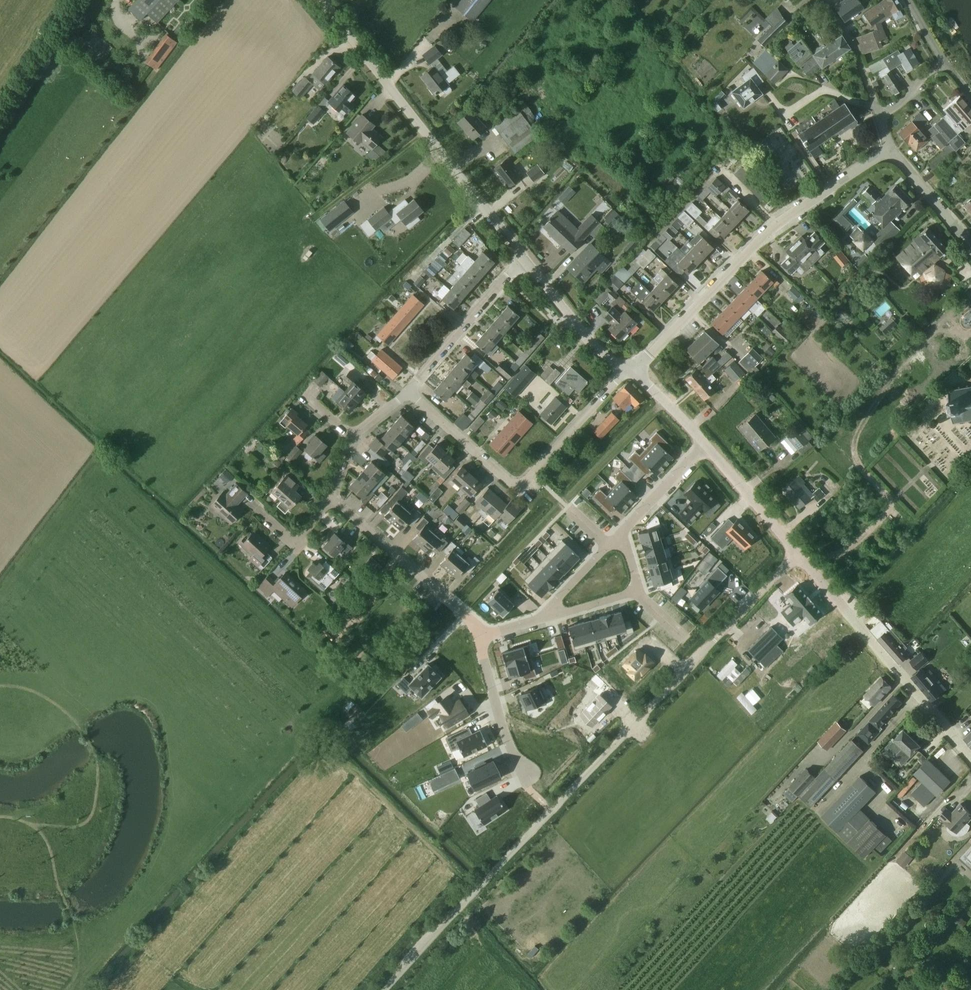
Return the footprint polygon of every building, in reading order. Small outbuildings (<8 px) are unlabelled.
[(128,9),(140,20),(147,13),(157,23),(178,0),(136,0),(128,9)] [(491,0),(461,0),(455,7),(473,22),(491,0)] [(838,14),(842,21),(862,8),(857,0),(843,0),(842,1),(833,7),(838,14)] [(898,11),(902,8),(897,0),(884,0),(863,14),(863,15),(862,16),(865,21),(867,20),(872,28),(873,28),(874,31),(872,32),(855,39),(861,55),(881,48),(882,47),(880,41),(887,39),(881,23),(891,15),(894,21),(902,17),(898,11)] [(779,32),(772,25),(758,39),(765,46),(779,32)] [(156,70),(177,42),(166,34),(145,62),(156,70)] [(801,39),(794,45),(791,42),(784,47),(787,51),(799,66),(812,55),(813,56),(800,68),(808,77),(849,48),(841,35),(812,55),(801,39)] [(429,65),(442,55),(440,52),(445,48),(440,42),(435,46),(434,45),(422,55),(429,65)] [(774,82),(787,70),(778,61),(779,61),(766,48),(753,62),(765,74),(774,82)] [(889,55),(882,58),(889,70),(902,63),(906,71),(918,65),(908,49),(900,54),(897,49),(889,55)] [(325,84),(339,67),(327,57),(313,73),(325,84)] [(442,90),(445,94),(447,94),(451,91),(451,89),(447,84),(453,80),(460,74),(453,66),(446,71),(447,72),(440,77),(433,68),(422,76),(428,83),(436,94),(442,90)] [(889,72),(888,71),(889,70),(887,67),(877,72),(881,78),(883,76),(884,77),(894,95),(902,89),(889,72)] [(745,82),(732,92),(743,107),(761,94),(756,87),(763,82),(753,68),(741,77),(745,82)] [(301,82),(292,91),(300,98),(312,84),(308,80),(305,77),(301,82)] [(354,105),(351,102),(356,96),(343,85),(328,102),(339,111),(341,108),(347,113),(354,105)] [(709,101),(717,111),(723,107),(719,102),(725,95),(720,90),(709,101)] [(943,110),(947,115),(944,118),(953,128),(957,133),(970,122),(970,108),(960,95),(943,110)] [(833,133),(836,136),(838,135),(838,134),(841,133),(841,134),(847,129),(849,127),(853,127),(855,125),(856,122),(844,103),(839,107),(834,100),(828,104),(832,111),(827,115),(826,113),(825,114),(825,115),(824,116),(823,115),(818,118),(819,119),(816,122),(815,121),(814,122),(815,122),(809,127),(808,126),(807,126),(808,127),(802,131),(801,130),(800,131),(801,132),(798,134),(796,134),(796,135),(798,135),(801,140),(800,141),(801,142),(802,141),(803,144),(802,144),(803,145),(804,145),(807,150),(807,151),(808,151),(814,159),(823,153),(817,144),(818,143),(819,144),(820,143),(819,142),(825,139),(826,140),(827,139),(827,138),(832,134),(833,135),(834,134),(833,133)] [(537,135),(535,131),(542,126),(537,120),(538,120),(524,103),(517,108),(494,126),(514,153),(537,135)] [(318,105),(306,118),(307,119),(306,120),(311,124),(312,122),(313,122),(323,110),(318,105)] [(473,138),(486,127),(477,117),(479,114),(473,108),(458,122),(473,138)] [(919,131),(929,122),(920,112),(914,118),(915,119),(899,133),(900,134),(900,137),(902,138),(904,138),(908,142),(916,151),(928,141),(919,131)] [(382,137),(371,128),(374,125),(362,115),(347,133),(359,143),(361,141),(371,150),(382,137)] [(941,164),(942,164),(942,163),(965,143),(957,133),(953,128),(943,117),(934,125),(933,125),(926,132),(931,138),(932,138),(934,141),(933,142),(935,144),(936,143),(944,151),(928,165),(933,171),(941,164)] [(741,157),(735,152),(728,159),(733,164),(736,161),(736,162),(741,157)] [(509,186),(519,178),(510,167),(514,165),(509,158),(495,168),(509,186)] [(533,182),(544,173),(537,164),(526,172),(533,182)] [(737,178),(746,169),(743,166),(742,167),(741,166),(734,174),(737,178)] [(749,174),(750,173),(746,169),(737,178),(741,182),(749,174)] [(741,182),(745,186),(753,177),(749,174),(741,182)] [(725,186),(716,177),(706,188),(715,196),(725,186)] [(745,186),(749,189),(757,181),(753,177),(745,186)] [(749,189),(753,193),(761,185),(757,181),(749,189)] [(761,185),(753,193),(757,197),(766,188),(762,184),(761,185)] [(882,199),(881,198),(881,199),(879,197),(879,196),(869,186),(862,194),(872,204),(873,203),(875,205),(874,206),(886,217),(879,224),(883,228),(872,240),(858,227),(850,236),(872,258),(900,230),(891,221),(911,200),(896,185),(882,199)] [(564,203),(575,192),(569,186),(558,198),(564,203)] [(766,188),(757,197),(761,201),(770,191),(766,188)] [(708,194),(703,190),(698,196),(702,200),(708,194)] [(832,219),(846,232),(853,225),(843,215),(857,201),(852,197),(832,219)] [(405,200),(388,213),(391,217),(395,223),(401,219),(408,228),(419,220),(416,216),(423,211),(414,199),(408,204),(405,200)] [(729,209),(740,220),(748,211),(737,200),(729,209)] [(344,201),(320,220),(329,231),(353,212),(344,201)] [(702,212),(692,202),(685,210),(695,219),(702,212)] [(384,207),(360,226),(368,236),(391,217),(388,213),(384,207)] [(740,220),(729,209),(721,218),(732,229),(740,220)] [(552,236),(561,245),(570,253),(600,222),(591,214),(577,228),(558,210),(543,226),(553,235),(552,236)] [(612,227),(622,217),(614,210),(604,220),(612,227)] [(693,221),(684,211),(677,218),(671,225),(677,230),(684,223),(687,227),(693,221)] [(716,239),(720,235),(723,238),(732,229),(721,218),(717,214),(704,228),(716,239)] [(600,223),(590,234),(598,241),(607,230),(600,223)] [(678,231),(677,230),(671,225),(662,233),(667,238),(669,240),(678,231)] [(939,257),(948,250),(928,228),(914,240),(915,241),(896,257),(913,275),(917,272),(919,274),(939,257)] [(799,238),(793,244),(807,258),(812,263),(820,256),(824,252),(818,246),(823,241),(820,238),(814,232),(808,238),(805,240),(803,238),(801,236),(799,238)] [(459,247),(467,238),(461,233),(453,242),(459,247)] [(658,247),(667,238),(662,233),(653,243),(658,247)] [(701,237),(694,246),(693,246),(705,257),(713,248),(701,237)] [(688,240),(683,245),(679,249),(685,255),(697,266),(705,257),(693,246),(694,246),(688,240)] [(601,272),(611,262),(590,243),(568,268),(582,281),(596,267),(601,272)] [(790,255),(781,264),(782,265),(790,273),(795,268),(799,273),(801,275),(804,271),(812,263),(807,258),(793,244),(786,251),(790,255)] [(448,245),(443,250),(449,256),(454,250),(448,245)] [(643,269),(655,256),(648,249),(636,262),(643,269)] [(483,252),(475,261),(474,261),(486,271),(494,262),(490,258),(491,256),(484,250),(483,252)] [(673,256),(676,259),(683,253),(680,250),(673,256)] [(442,252),(437,257),(444,262),(448,257),(442,252)] [(468,255),(460,265),(477,281),(486,271),(474,261),(475,261),(468,255)] [(688,275),(697,266),(685,255),(677,264),(688,275)] [(862,266),(857,260),(853,264),(858,270),(862,266)] [(945,270),(933,263),(922,273),(922,274),(919,277),(923,287),(928,290),(943,289),(949,286),(951,275),(945,272),(945,270)] [(430,264),(426,269),(434,275),(438,271),(430,264)] [(456,270),(452,275),(458,280),(458,281),(469,291),(477,281),(460,265),(459,265),(459,264),(454,269),(456,270)] [(608,279),(610,281),(608,283),(616,291),(632,274),(627,270),(627,271),(622,265),(608,279)] [(637,269),(633,265),(627,270),(632,274),(637,269)] [(678,285),(667,275),(667,274),(662,269),(658,274),(663,279),(659,283),(670,293),(678,285)] [(762,271),(753,280),(764,290),(773,282),(772,281),(765,274),(762,271)] [(413,283),(418,288),(425,280),(420,275),(413,283)] [(447,280),(454,285),(450,290),(461,300),(469,291),(458,281),(458,280),(452,275),(447,280)] [(764,290),(753,280),(745,289),(756,299),(764,290)] [(411,285),(406,281),(402,286),(407,290),(411,285)] [(608,283),(593,299),(600,305),(601,303),(603,305),(610,298),(612,300),(614,301),(617,297),(616,296),(617,296),(616,295),(618,293),(616,291),(608,283)] [(650,292),(661,302),(670,293),(659,283),(650,292)] [(801,294),(792,286),(786,293),(794,301),(801,294)] [(636,297),(641,301),(641,302),(652,312),(661,302),(650,292),(645,288),(636,297)] [(762,305),(756,299),(745,289),(736,297),(747,308),(753,314),(762,305)] [(461,300),(450,290),(441,299),(453,309),(461,300)] [(404,305),(414,315),(423,304),(413,295),(404,305)] [(728,306),(739,316),(747,308),(736,297),(728,306)] [(395,315),(406,325),(414,315),(404,305),(395,315)] [(499,315),(511,325),(519,315),(508,305),(499,315)] [(720,315),(731,325),(739,316),(728,306),(720,315)] [(818,309),(825,317),(829,313),(822,306),(818,309)] [(626,333),(636,322),(625,312),(621,315),(612,307),(604,316),(613,325),(609,329),(620,339),(621,338),(624,340),(628,335),(626,333)] [(386,325),(397,334),(406,325),(395,315),(386,325)] [(511,325),(499,315),(491,324),(503,334),(511,325)] [(731,325),(720,315),(711,323),(722,334),(731,325)] [(885,335),(897,324),(891,318),(879,328),(885,335)] [(771,331),(784,343),(793,333),(783,323),(780,327),(777,325),(771,331)] [(503,334),(491,324),(483,334),(494,343),(503,334)] [(380,343),(382,340),(388,345),(397,334),(386,325),(377,335),(375,338),(380,343)] [(705,331),(685,350),(699,362),(718,343),(705,331)] [(544,338),(540,333),(531,343),(536,347),(544,338)] [(494,343),(483,334),(475,343),(490,356),(498,347),(494,343)] [(347,352),(353,346),(349,341),(342,348),(347,352)] [(523,352),(528,356),(536,347),(531,343),(523,352)] [(762,358),(752,348),(738,362),(749,372),(762,358)] [(369,358),(382,369),(391,359),(381,349),(376,355),(373,353),(369,358)] [(515,362),(520,366),(528,356),(523,352),(515,362)] [(475,353),(471,357),(466,354),(457,364),(468,374),(469,373),(475,378),(478,374),(472,369),(476,365),(480,368),(481,367),(487,373),(491,368),(485,363),(475,353)] [(339,354),(335,358),(344,366),(348,362),(339,354)] [(700,365),(685,379),(694,389),(705,379),(705,380),(710,375),(720,366),(716,362),(712,357),(702,367),(700,365)] [(391,359),(382,369),(392,378),(402,368),(391,359)] [(495,368),(508,380),(520,366),(515,362),(509,368),(501,361),(495,368)] [(745,373),(734,361),(723,370),(734,382),(745,373)] [(471,384),(464,378),(468,374),(457,364),(449,374),(460,383),(461,382),(467,388),(471,384)] [(526,366),(505,388),(515,397),(519,393),(518,392),(535,374),(526,366)] [(549,385),(560,373),(555,368),(553,370),(549,366),(540,375),(546,379),(545,380),(549,385)] [(579,393),(588,382),(570,367),(556,383),(569,395),(574,389),(579,393)] [(343,378),(351,385),(345,391),(357,402),(365,392),(359,387),(364,381),(350,370),(343,378)] [(320,387),(329,377),(322,371),(313,381),(320,387)] [(460,383),(449,374),(441,382),(452,392),(460,383)] [(705,379),(694,389),(704,400),(714,390),(708,384),(705,380),(705,379)] [(502,385),(504,383),(501,380),(498,382),(489,391),(488,389),(487,391),(493,397),(495,395),(494,395),(503,385),(502,385)] [(452,392),(441,382),(433,391),(445,401),(452,392)] [(643,398),(628,383),(612,398),(624,409),(631,402),(635,406),(643,398)] [(969,386),(969,384),(967,385),(967,387),(961,388),(961,386),(959,386),(960,388),(950,389),(949,388),(947,389),(949,391),(949,395),(948,396),(948,398),(948,399),(950,400),(952,414),(950,414),(950,416),(952,415),(953,422),(952,423),(954,424),(955,422),(964,420),(964,422),(966,422),(966,420),(970,419),(970,386),(969,386)] [(357,402),(345,391),(336,402),(348,412),(357,402)] [(481,400),(481,401),(485,405),(493,397),(487,391),(480,399),(481,400)] [(555,397),(540,414),(551,424),(566,407),(555,397)] [(472,408),(474,410),(473,411),(476,415),(485,405),(481,401),(476,407),(474,406),(472,408)] [(284,417),(285,417),(280,423),(285,427),(287,425),(297,434),(291,441),(297,445),(309,431),(304,427),(307,424),(296,415),(298,413),(292,408),(284,417)] [(467,417),(471,421),(476,415),(473,411),(467,417)] [(509,422),(522,434),(532,423),(519,411),(509,422)] [(612,413),(602,423),(609,430),(619,420),(612,413)] [(405,418),(414,427),(418,423),(408,414),(405,418)] [(394,424),(407,435),(414,427),(405,418),(402,415),(394,424)] [(759,452),(775,438),(755,415),(739,429),(759,452)] [(479,416),(470,428),(475,432),(484,421),(479,416)] [(798,429),(787,438),(797,449),(797,450),(806,443),(810,439),(812,437),(796,418),(792,422),(798,429)] [(499,433),(513,445),(522,434),(509,422),(499,433)] [(407,435),(394,424),(387,432),(400,443),(407,435)] [(424,439),(428,436),(422,428),(418,430),(424,439)] [(400,443),(387,432),(380,440),(388,448),(392,452),(400,443)] [(652,442),(645,448),(664,466),(672,457),(667,453),(672,448),(656,432),(649,440),(652,442)] [(513,445),(499,433),(490,444),(503,456),(513,445)] [(316,436),(305,449),(308,451),(304,455),(304,457),(308,460),(310,460),(313,456),(319,461),(325,456),(320,452),(326,445),(316,436)] [(388,448),(380,440),(376,437),(368,445),(371,447),(381,457),(388,448)] [(429,444),(418,456),(421,458),(426,463),(430,460),(434,464),(435,465),(446,452),(437,444),(433,448),(429,444)] [(296,445),(285,457),(292,463),(302,451),(296,445)] [(418,453),(417,453),(421,448),(418,445),(410,453),(414,457),(418,453)] [(381,457),(371,447),(367,451),(378,460),(381,457)] [(635,451),(628,458),(646,475),(651,470),(656,475),(664,466),(645,448),(639,455),(635,451)] [(434,464),(431,468),(440,476),(444,479),(455,467),(450,463),(454,459),(446,452),(435,465),(434,464)] [(263,461),(274,470),(281,463),(270,454),(268,453),(263,459),(264,460),(263,461)] [(372,461),(364,470),(377,481),(381,485),(388,477),(384,474),(384,473),(372,461)] [(451,479),(448,483),(452,486),(455,482),(461,487),(472,475),(462,466),(451,478),(451,479)] [(226,469),(219,476),(227,483),(233,477),(226,469)] [(377,481),(364,470),(357,478),(370,489),(377,481)] [(618,481),(611,488),(613,490),(613,489),(629,504),(637,495),(632,491),(637,485),(621,470),(614,477),(618,481)] [(299,486),(287,475),(272,492),(282,500),(277,506),(285,513),(290,508),(301,496),(295,490),(299,486)] [(472,475),(461,487),(466,492),(470,496),(481,483),(472,475)] [(440,476),(436,480),(438,482),(440,484),(444,479),(440,476)] [(799,509),(811,498),(800,487),(805,483),(799,476),(783,490),(799,509)] [(370,489),(357,478),(349,486),(362,498),(370,489)] [(691,501),(680,513),(690,523),(702,511),(703,512),(715,500),(708,493),(711,490),(705,483),(701,487),(696,481),(684,494),(691,501)] [(222,493),(212,505),(231,523),(242,511),(236,506),(248,494),(236,483),(225,496),(222,493)] [(387,503),(392,507),(384,516),(392,523),(406,507),(401,503),(404,501),(401,499),(407,492),(401,487),(387,503)] [(436,488),(427,498),(433,503),(435,500),(443,492),(438,487),(437,487),(436,488)] [(488,488),(475,502),(482,508),(478,512),(481,515),(498,496),(488,488)] [(825,495),(819,488),(811,495),(817,502),(825,495)] [(599,489),(592,496),(610,513),(615,508),(620,513),(629,504),(613,489),(613,490),(607,496),(599,489)] [(498,496),(481,515),(485,518),(489,514),(495,520),(499,515),(508,505),(507,504),(498,496)] [(465,498),(455,509),(460,513),(460,514),(470,503),(465,498)] [(508,505),(499,515),(504,520),(500,525),(504,528),(508,524),(521,509),(511,500),(507,504),(508,505)] [(416,511),(414,514),(406,507),(392,523),(401,530),(409,521),(413,525),(421,515),(416,511)] [(453,522),(461,529),(467,522),(459,515),(453,522)] [(645,526),(646,530),(660,526),(658,517),(655,516),(645,526)] [(420,531),(412,540),(420,547),(434,531),(426,524),(428,522),(427,520),(424,518),(424,517),(415,527),(420,531)] [(728,519),(710,538),(719,546),(724,540),(721,538),(726,532),(744,549),(755,537),(737,520),(733,523),(728,519)] [(467,535),(472,530),(466,524),(461,529),(467,535)] [(661,526),(638,533),(641,543),(642,543),(664,537),(661,526)] [(709,526),(702,533),(706,536),(713,529),(709,526)] [(434,531),(420,547),(429,554),(432,550),(433,550),(437,553),(449,539),(444,535),(436,529),(434,531)] [(546,532),(541,537),(545,540),(550,535),(546,532)] [(270,560),(263,554),(269,548),(252,533),(247,539),(244,537),(238,544),(252,556),(249,559),(257,567),(258,566),(261,570),(270,560)] [(335,533),(324,546),(335,556),(342,548),(347,552),(351,548),(353,547),(356,543),(345,534),(341,539),(335,533)] [(687,533),(684,536),(688,541),(692,537),(687,533)] [(641,543),(644,554),(645,554),(662,548),(663,549),(667,548),(664,537),(642,543),(641,543)] [(538,540),(534,545),(538,548),(542,543),(538,540)] [(561,540),(554,548),(571,565),(579,556),(561,540)] [(443,551),(447,555),(440,564),(448,571),(462,555),(454,548),(456,545),(451,542),(443,551)] [(534,545),(529,549),(533,553),(538,548),(534,545)] [(706,546),(701,551),(705,554),(709,550),(706,546)] [(554,548),(546,556),(563,572),(563,573),(571,565),(554,548)] [(662,548),(645,554),(648,564),(666,559),(665,558),(663,549),(662,548)] [(521,553),(517,558),(520,561),(525,556),(521,553)] [(462,555),(448,571),(457,578),(464,569),(468,573),(476,564),(477,563),(472,559),(469,556),(466,559),(462,555)] [(546,556),(539,564),(556,580),(563,572),(546,556)] [(381,567),(371,557),(366,563),(376,573),(381,567)] [(648,564),(647,564),(650,575),(673,568),(670,557),(665,558),(666,559),(648,564)] [(517,558),(512,562),(516,566),(520,561),(517,558)] [(327,559),(322,564),(319,562),(317,565),(314,562),(308,569),(310,571),(306,576),(322,591),(340,571),(327,559)] [(539,564),(531,572),(548,588),(548,589),(557,580),(556,580),(539,564)] [(701,588),(691,598),(702,609),(718,591),(715,588),(727,575),(717,567),(699,586),(701,588)] [(673,568),(650,575),(654,585),(658,584),(660,590),(672,586),(671,580),(676,579),(673,568)] [(531,572),(524,580),(541,596),(548,588),(531,572)] [(267,597),(275,590),(292,606),(306,591),(286,573),(276,583),(268,575),(257,588),(267,597)] [(496,579),(500,583),(506,577),(502,573),(496,579)] [(791,603),(781,612),(787,618),(810,599),(807,596),(806,596),(797,586),(798,586),(797,585),(785,596),(785,597),(785,596),(791,603)] [(774,589),(764,599),(770,605),(780,595),(774,589)] [(498,590),(487,601),(503,615),(513,604),(498,590)] [(810,599),(787,618),(793,625),(803,617),(809,623),(809,624),(822,613),(821,612),(821,613),(812,602),(810,599)] [(610,615),(616,635),(626,632),(626,634),(633,632),(630,620),(623,621),(621,611),(610,615)] [(610,614),(599,617),(599,618),(605,635),(604,636),(606,640),(617,637),(616,635),(610,615),(610,614)] [(589,621),(594,639),(595,638),(604,636),(605,635),(599,618),(589,621)] [(589,620),(578,623),(585,646),(596,643),(595,638),(594,639),(589,621),(589,620)] [(905,651),(904,650),(907,647),(903,642),(905,640),(895,629),(893,631),(891,629),(889,631),(881,621),(871,630),(878,639),(900,663),(909,655),(905,650),(905,651)] [(578,623),(568,627),(575,650),(585,646),(578,623)] [(770,627),(747,649),(766,668),(783,651),(777,645),(782,639),(770,627)] [(649,631),(641,639),(649,647),(658,639),(649,631)] [(561,635),(554,637),(558,649),(564,647),(561,635)] [(528,645),(501,653),(505,666),(505,665),(531,658),(528,645)] [(637,650),(623,665),(629,670),(628,672),(636,680),(653,662),(645,654),(644,655),(637,650)] [(917,671),(929,661),(921,652),(909,661),(917,671)] [(531,658),(505,665),(509,677),(522,673),(524,679),(536,676),(531,658)] [(403,678),(397,684),(406,693),(412,687),(421,696),(440,676),(428,664),(409,683),(403,678)] [(911,677),(933,702),(942,695),(941,694),(946,690),(930,670),(926,673),(922,668),(911,677)] [(598,695),(580,714),(592,726),(611,707),(609,705),(601,697),(609,688),(618,696),(617,696),(618,696),(596,675),(587,684),(587,685),(591,680),(598,686),(594,691),(598,695)] [(875,705),(891,687),(882,678),(865,695),(875,705)] [(521,694),(518,695),(526,711),(526,710),(546,704),(537,686),(521,694)] [(894,695),(858,734),(869,744),(883,728),(880,726),(902,702),(894,695)] [(447,696),(434,706),(438,712),(447,726),(468,714),(459,700),(453,704),(447,696)] [(417,713),(401,726),(406,732),(422,719),(417,713)] [(468,727),(446,738),(451,751),(459,747),(463,757),(487,745),(480,730),(468,736),(465,730),(469,728),(468,727)] [(832,728),(819,742),(828,750),(841,736),(832,728)] [(904,730),(895,740),(893,738),(884,748),(902,766),(911,755),(920,746),(904,730)] [(852,740),(800,795),(811,806),(863,751),(852,740)] [(928,758),(922,753),(917,758),(917,761),(922,765),(928,758)] [(936,795),(937,795),(950,781),(928,760),(915,774),(924,782),(912,794),(924,807),(936,795)] [(476,768),(467,773),(475,789),(477,788),(478,789),(486,786),(485,784),(500,777),(493,761),(485,764),(484,762),(475,766),(476,768)] [(453,767),(451,762),(444,765),(447,770),(453,767)] [(454,768),(428,780),(433,791),(459,779),(454,768)] [(792,802),(816,777),(806,768),(789,787),(790,788),(784,794),(792,802)] [(864,857),(874,847),(887,834),(870,819),(860,809),(877,792),(860,776),(821,816),(837,832),(848,843),(848,842),(864,857)] [(480,806),(474,810),(484,825),(506,810),(497,795),(491,799),(486,793),(475,800),(480,806)] [(950,826),(946,829),(947,831),(948,832),(951,834),(953,835),(956,836),(958,836),(960,836),(963,835),(965,834),(967,832),(969,829),(970,827),(970,826),(967,823),(970,819),(970,813),(961,804),(952,814),(947,809),(939,816),(950,826)] [(905,868),(913,858),(905,851),(897,861),(905,868)] [(960,909),(951,918),(956,924),(957,923),(962,927),(967,922),(962,917),(965,913),(960,909)]
